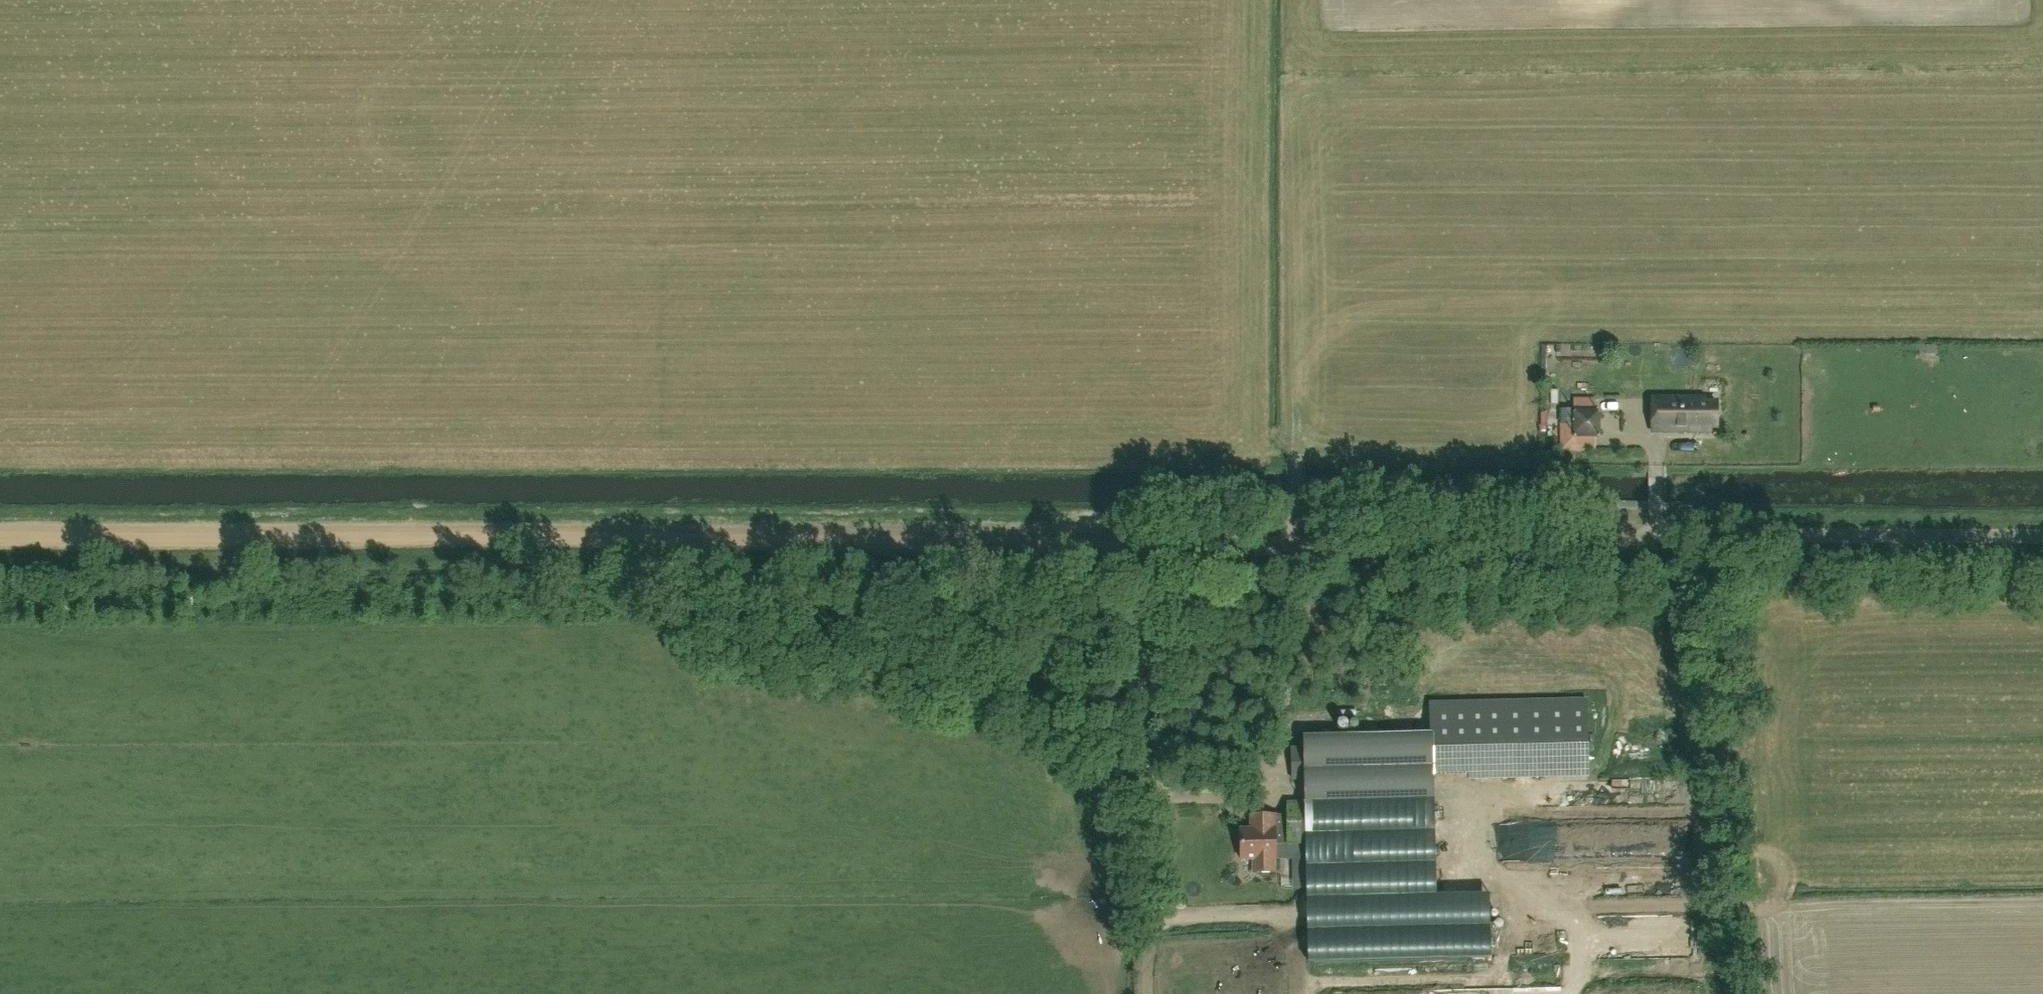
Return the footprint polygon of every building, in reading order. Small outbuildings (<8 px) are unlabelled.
[(1700,398),(1652,398),(1652,431),(1706,431),(1706,426),(1713,426),(1713,402),(1700,402),(1700,398)] [(1599,438),(1599,414),(1576,414),(1576,438),(1599,438)] [(1433,783),(1432,733),(1304,736),(1304,747),(1304,780),(1369,778),(1369,784),(1433,783)] [(1489,901),(1467,901),(1433,902),(1432,802),(1287,803),(1287,817),(1275,817),(1275,816),(1250,816),(1250,830),(1242,830),(1242,860),(1258,860),(1258,873),(1274,873),(1274,860),(1275,860),(1275,845),(1288,845),(1307,845),(1308,961),(1468,960),(1490,960),(1489,901)] [(1681,867),(1663,866),(1662,879),(1681,880),(1681,867)]
